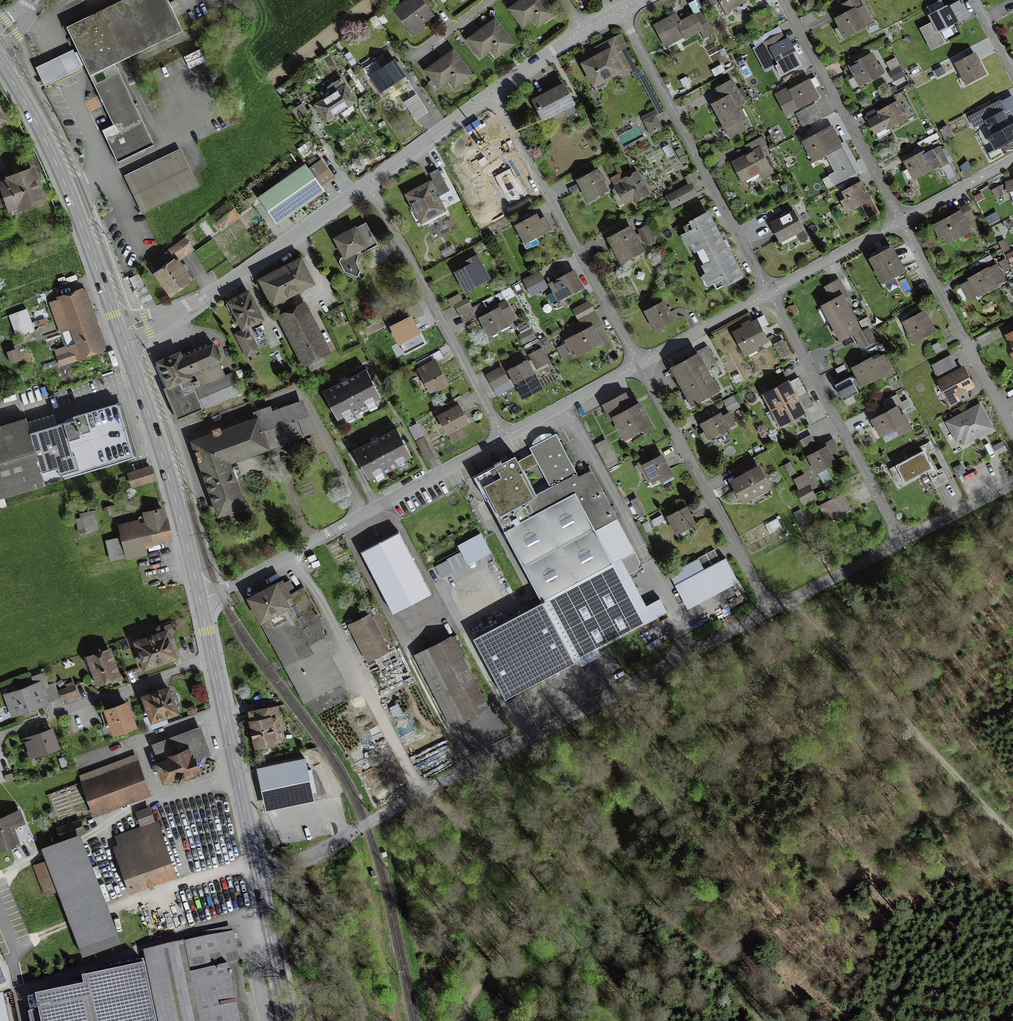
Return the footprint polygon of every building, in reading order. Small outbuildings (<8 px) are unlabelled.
[(118,159),(155,142),(117,62),(182,32),(167,0),(126,0),(69,27),(115,124),(104,129),(118,159)] [(397,10),(410,30),(431,15),(421,0),(411,0),(397,10)] [(512,9),(523,24),(530,18),(536,26),(552,14),(542,0),(525,0),(512,9)] [(712,4),(719,0),(725,12),(748,0),(710,0),(712,4)] [(836,18),(844,35),(869,22),(858,0),(852,0),(843,4),(847,13),(836,18)] [(959,1),(930,16),(937,30),(966,16),(959,1)] [(766,10),(752,16),(759,30),(773,23),(766,10)] [(676,15),(655,26),(665,44),(682,35),(684,38),(700,30),(704,38),(713,33),(701,12),(680,23),(676,15)] [(494,22),(469,40),(481,55),(489,49),(494,56),(510,44),(494,22)] [(781,35),(765,44),(777,65),(796,55),(788,40),(784,42),(781,35)] [(600,55),(583,63),(595,86),(629,68),(614,39),(596,48),(600,55)] [(454,53),(428,71),(438,86),(447,79),(452,87),(469,76),(454,53)] [(871,55),(851,66),(860,84),(881,74),(871,55)] [(974,56),(957,64),(966,82),(983,74),(974,56)] [(393,60),(370,75),(380,91),(403,76),(393,60)] [(944,65),(933,70),(936,75),(946,70),(944,65)] [(899,71),(891,80),(900,87),(907,77),(899,71)] [(783,94),(792,110),(818,97),(809,80),(783,94)] [(725,97),(711,104),(727,136),(748,126),(737,105),(743,103),(732,81),(720,87),(725,97)] [(564,84),(534,99),(543,117),(573,102),(564,84)] [(344,87),(317,105),(327,120),(354,102),(344,87)] [(993,139),(989,141),(995,152),(1012,142),(1012,126),(1011,127),(1003,112),(1005,111),(1000,102),(968,118),(974,129),(984,124),(993,139)] [(881,114),(869,120),(875,133),(905,119),(897,103),(880,111),(881,114)] [(804,111),(798,114),(804,127),(821,117),(815,105),(804,111)] [(654,117),(643,122),(650,135),(660,129),(654,117)] [(831,129),(806,142),(814,158),(839,146),(831,129)] [(751,153),(734,162),(746,186),(773,172),(760,149),(765,146),(761,138),(747,145),(751,153)] [(942,144),(907,163),(904,165),(911,178),(939,163),(941,167),(948,164),(945,158),(948,156),(942,144)] [(321,161),(260,201),(261,203),(274,222),(321,191),(312,177),(318,174),(324,183),(332,178),(321,161)] [(495,177),(496,180),(482,187),(489,201),(496,197),(502,208),(526,196),(511,168),(495,177)] [(633,170),(623,175),(627,182),(635,197),(636,200),(647,194),(633,170)] [(0,184),(0,185),(9,210),(42,199),(32,172),(0,184)] [(597,172),(579,182),(588,199),(607,189),(597,172)] [(627,182),(617,187),(624,202),(635,197),(627,182)] [(429,184),(408,194),(421,221),(442,210),(429,184)] [(861,184),(845,193),(843,194),(851,208),(861,203),(869,218),(876,213),(861,184)] [(691,185),(673,193),(678,203),(696,194),(691,185)] [(230,207),(215,216),(222,227),(237,218),(230,207)] [(968,207),(934,226),(943,243),(968,229),(965,223),(974,218),(968,207)] [(793,211),(771,223),(783,245),(806,233),(793,211)] [(708,214),(683,227),(686,232),(680,236),(686,247),(690,245),(705,273),(700,275),(706,287),(713,283),(716,288),(740,276),(708,214)] [(515,227),(526,249),(539,242),(535,235),(550,228),(545,219),(538,223),(535,217),(515,227)] [(339,263),(345,273),(356,277),(359,270),(355,263),(358,254),(377,245),(366,223),(336,238),(344,256),(340,258),(339,263)] [(647,226),(639,231),(647,245),(655,241),(647,226)] [(630,228),(610,239),(622,260),(641,250),(630,228)] [(185,241),(151,265),(171,292),(190,279),(178,261),(192,251),(185,241)] [(890,250),(873,259),(883,279),(901,270),(890,250)] [(467,269),(456,274),(463,289),(487,278),(477,256),(464,263),(467,269)] [(300,260),(261,280),(281,317),(295,310),(288,295),(312,283),(300,260)] [(996,267),(963,283),(970,299),(1003,282),(996,267)] [(573,273),(551,284),(558,299),(581,287),(573,273)] [(138,274),(129,278),(136,290),(144,286),(138,274)] [(539,274),(526,281),(532,293),(545,286),(539,274)] [(839,281),(826,288),(833,301),(823,306),(831,320),(849,311),(840,294),(845,291),(839,281)] [(85,291),(52,302),(69,351),(57,355),(60,365),(75,360),(74,356),(105,345),(85,291)] [(247,294),(231,302),(243,327),(259,318),(247,294)] [(455,305),(459,313),(471,307),(467,299),(463,301),(460,294),(448,301),(451,307),(455,305)] [(491,314),(482,318),(488,332),(514,319),(506,302),(490,310),(491,314)] [(663,302),(646,311),(656,329),(673,321),(663,302)] [(588,303),(574,311),(580,322),(594,314),(588,303)] [(295,310),(281,317),(308,370),(325,362),(321,354),(328,351),(304,305),(295,310)] [(471,307),(459,313),(464,322),(476,316),(471,307)] [(410,318),(392,327),(400,343),(418,333),(413,323),(423,317),(418,308),(408,314),(410,318)] [(857,328),(849,311),(831,320),(840,337),(857,328)] [(923,312),(904,322),(915,341),(934,330),(923,312)] [(866,318),(861,320),(866,330),(857,335),(862,347),(876,340),(866,318)] [(596,319),(583,326),(585,331),(567,341),(574,355),(606,338),(596,319)] [(757,320),(732,334),(744,354),(769,340),(757,320)] [(252,328),(238,335),(246,351),(266,342),(262,333),(255,336),(252,328)] [(783,341),(775,346),(782,358),(790,353),(783,341)] [(943,341),(931,346),(935,354),(946,348),(943,341)] [(220,362),(211,342),(159,363),(181,417),(239,393),(231,375),(200,387),(194,373),(220,362)] [(698,354),(672,368),(692,405),(718,391),(707,371),(719,365),(708,345),(696,351),(698,354)] [(540,350),(531,355),(538,368),(547,363),(540,350)] [(881,355),(854,370),(862,384),(889,369),(881,355)] [(949,356),(932,364),(949,399),(972,387),(963,368),(956,371),(949,356)] [(434,362),(417,371),(428,392),(445,383),(434,362)] [(526,363),(511,371),(518,386),(533,378),(526,363)] [(500,368),(488,374),(495,388),(507,381),(500,368)] [(324,392),(337,419),(381,398),(367,370),(324,392)] [(843,400),(858,392),(850,377),(835,385),(843,400)] [(788,382),(760,396),(769,412),(796,398),(788,382)] [(625,392),(603,404),(622,440),(651,425),(639,403),(632,406),(625,392)] [(733,396),(723,402),(727,410),(737,405),(733,396)] [(796,398),(769,412),(777,428),(804,413),(796,398)] [(317,435),(305,403),(275,414),(273,409),(257,415),(259,421),(270,452),(317,435)] [(899,406),(872,420),(880,434),(896,425),(900,434),(911,428),(899,406)] [(118,407),(31,433),(46,483),(133,457),(118,407)] [(459,407),(440,418),(453,441),(463,436),(460,429),(468,425),(459,407)] [(979,407),(947,423),(959,445),(991,428),(979,407)] [(720,414),(702,422),(710,437),(734,425),(729,415),(722,418),(720,414)] [(27,418),(0,426),(0,497),(46,483),(31,433),(27,418)] [(259,421),(193,444),(220,522),(249,512),(233,465),(270,452),(259,421)] [(396,429),(353,451),(367,479),(410,457),(396,429)] [(545,441),(475,478),(541,602),(574,662),(646,624),(613,561),(635,550),(591,468),(578,475),(556,435),(545,441)] [(424,437),(416,441),(423,455),(431,451),(424,437)] [(932,468),(925,454),(933,450),(929,441),(919,446),(921,451),(895,465),(905,482),(932,468)] [(825,443),(805,455),(817,474),(837,462),(825,443)] [(648,457),(638,463),(649,481),(659,475),(663,482),(674,476),(662,456),(651,462),(648,457)] [(748,475),(733,482),(743,504),(771,490),(755,460),(744,465),(748,475)] [(150,467),(129,474),(133,487),(154,480),(150,467)] [(929,474),(936,488),(949,481),(942,467),(929,474)] [(810,487),(798,492),(803,503),(815,497),(810,487)] [(842,493),(818,506),(828,524),(852,511),(842,493)] [(637,498),(630,502),(637,516),(644,513),(637,498)] [(688,507),(666,517),(676,538),(698,528),(688,507)] [(137,519),(118,524),(121,538),(106,541),(111,561),(147,553),(145,544),(169,538),(163,509),(146,513),(148,523),(138,525),(137,519)] [(93,513),(76,517),(80,534),(97,529),(93,513)] [(398,531),(361,551),(393,614),(431,594),(398,531)] [(481,532),(458,544),(468,563),(491,550),(481,532)] [(714,550),(697,559),(704,571),(706,570),(720,562),(714,550)] [(704,571),(679,584),(689,603),(735,579),(724,560),(720,562),(706,570),(704,571)] [(155,563),(140,566),(145,586),(160,583),(155,563)] [(288,578),(250,599),(314,715),(348,696),(317,639),(327,633),(302,589),(296,593),(288,578)] [(506,696),(574,662),(541,602),(475,637),(506,696)] [(369,617),(352,625),(369,659),(386,650),(369,617)] [(166,632),(135,643),(144,667),(175,656),(166,632)] [(457,635),(415,655),(451,726),(489,707),(462,653),(465,651),(457,635)] [(107,653),(88,660),(98,684),(117,677),(107,653)] [(39,684),(4,696),(11,716),(46,704),(39,684)] [(73,684),(58,690),(61,700),(76,695),(73,684)] [(168,689),(142,698),(150,719),(175,711),(168,689)] [(125,704),(104,712),(112,734),(133,726),(125,704)] [(275,708),(249,713),(256,745),(281,739),(275,708)] [(199,730),(152,747),(165,782),(197,771),(193,760),(208,755),(199,730)] [(51,731),(25,739),(31,756),(57,748),(51,731)] [(135,757),(79,778),(92,812),(147,792),(135,757)] [(305,758),(258,768),(265,803),(312,794),(305,758)] [(12,773),(3,776),(5,782),(14,779),(12,773)] [(148,808),(137,812),(142,827),(113,837),(132,889),(172,875),(148,808)] [(0,819),(0,846),(16,840),(11,828),(23,824),(18,812),(0,819)] [(79,820),(58,828),(62,837),(82,830),(79,820)] [(77,839),(45,852),(49,861),(35,866),(46,893),(57,889),(82,951),(116,938),(77,839)] [(145,952),(160,1020),(251,1020),(232,934),(145,952)] [(140,961),(80,974),(82,983),(33,994),(36,1011),(29,1012),(31,1020),(153,1020),(140,961)]
